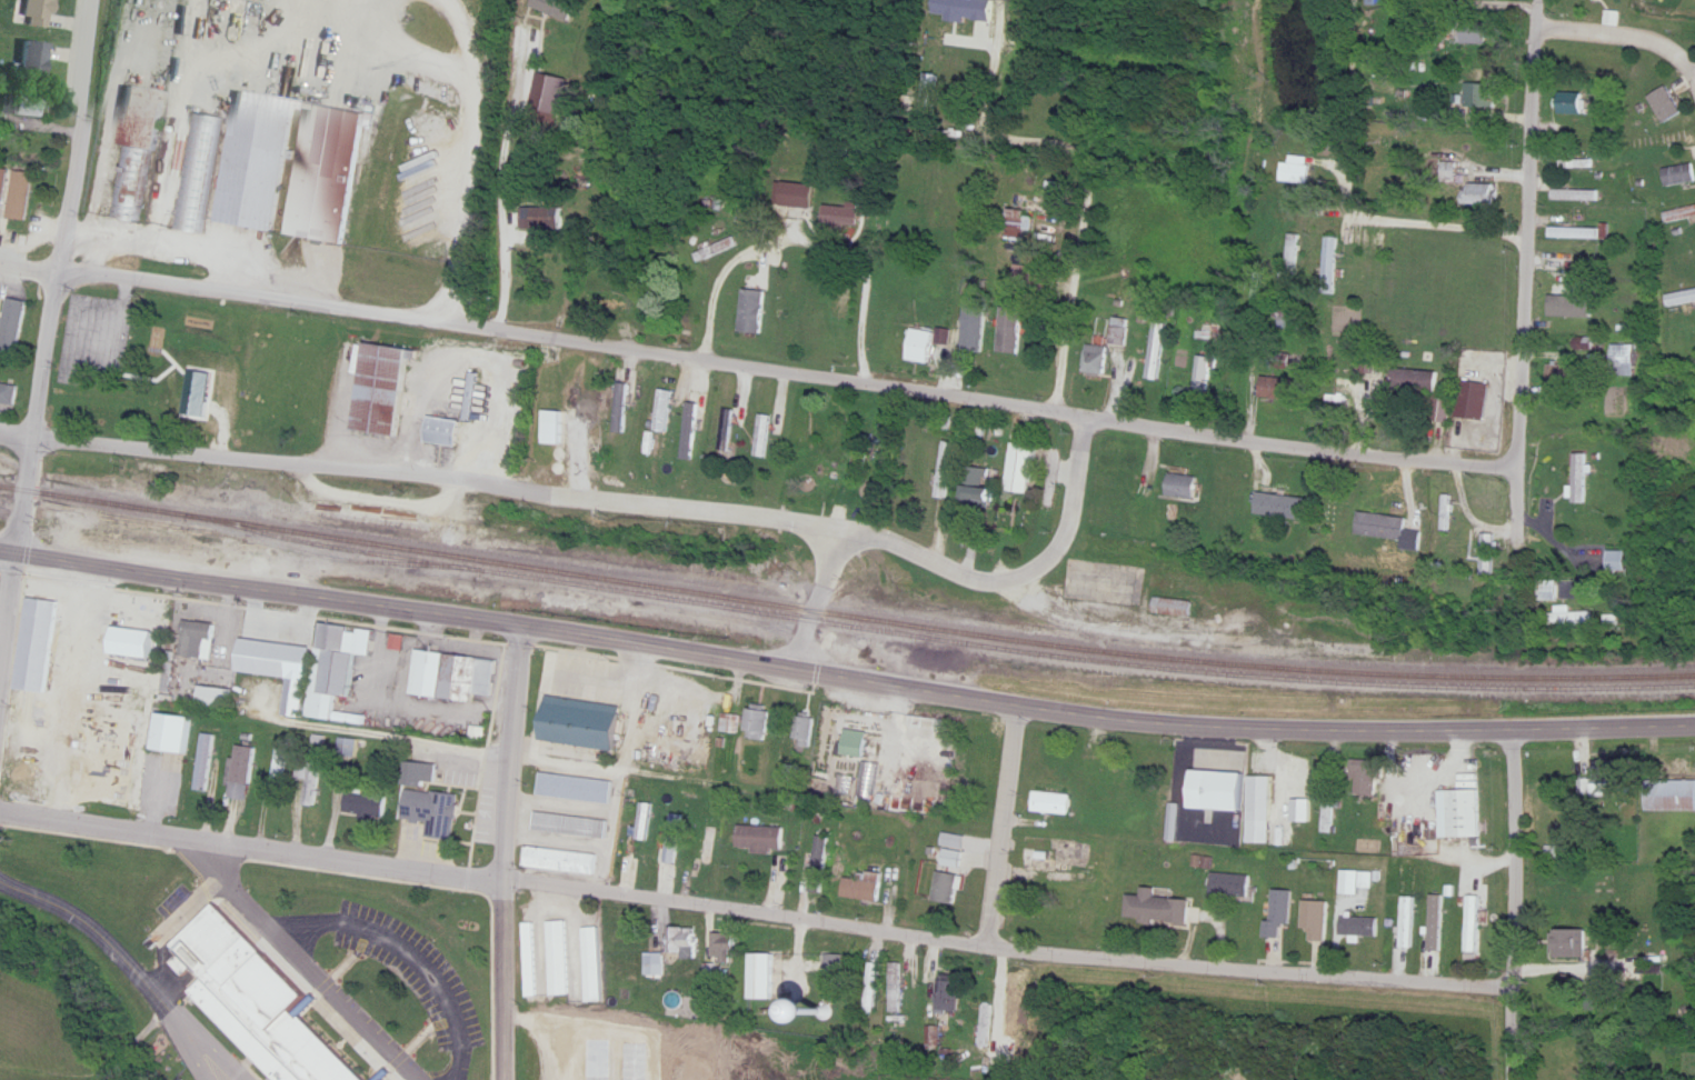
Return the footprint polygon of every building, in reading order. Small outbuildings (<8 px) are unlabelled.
[(59,0),(31,0),(29,25),(56,28),(59,0)] [(53,75),(54,43),(28,42),(27,75),(53,75)] [(935,119),(935,73),(922,73),(922,119),(935,119)] [(1468,107),(1499,107),(1499,84),(1468,84),(1468,107)] [(1650,96),(1663,125),(1686,114),(1672,85),(1650,96)] [(140,222),(151,149),(161,151),(169,93),(132,87),(112,218),(140,222)] [(1562,93),(1562,115),(1593,115),(1593,93),(1562,93)] [(354,245),(372,112),(241,94),(223,224),(282,232),(292,161),(299,162),(289,236),(354,245)] [(47,97),(23,97),(23,116),(47,116),(47,97)] [(176,229),(206,234),(225,117),(195,113),(176,229)] [(1665,187),(1694,182),(1694,164),(1662,170),(1665,187)] [(1311,183),(1311,165),(1280,165),(1280,183),(1311,183)] [(9,170),(0,169),(0,234),(2,234),(9,170)] [(9,218),(29,221),(37,174),(17,171),(9,218)] [(1502,185),(1468,185),(1468,205),(1502,205),(1502,185)] [(1555,202),(1604,202),(1604,191),(1555,191),(1555,202)] [(861,205),(824,207),(824,226),(861,225),(861,205)] [(1694,218),(1694,206),(1663,213),(1666,225),(1694,218)] [(558,207),(524,207),(524,228),(558,228),(558,207)] [(1008,240),(1023,243),(1026,230),(1031,231),(1035,212),(1014,208),(1008,240)] [(1556,238),(1612,238),(1612,228),(1556,228),(1556,238)] [(1300,234),(1287,234),(1287,273),(1300,273),(1300,234)] [(700,255),(705,264),(740,245),(735,237),(700,255)] [(1340,237),(1324,237),(1324,287),(1340,287),(1340,237)] [(971,339),(982,339),(982,285),(971,285),(971,339)] [(1584,331),(1584,288),(1562,288),(1562,331),(1584,331)] [(1666,294),(1668,307),(1694,303),(1694,290),(1666,294)] [(642,315),(645,303),(594,293),(591,305),(642,315)] [(0,348),(0,353),(20,357),(30,304),(9,299),(0,348)] [(759,305),(758,335),(785,336),(786,306),(759,305)] [(1000,350),(1023,350),(1023,308),(1000,308),(1000,350)] [(1129,319),(1112,319),(1112,346),(1129,346),(1129,319)] [(1168,324),(1153,323),(1147,380),(1161,381),(1168,324)] [(938,333),(913,329),(907,361),(932,365),(938,333)] [(403,437),(415,350),(368,343),(356,431),(403,437)] [(1615,375),(1638,375),(1638,345),(1615,345),(1615,375)] [(1084,375),(1108,376),(1110,348),(1086,346),(1084,375)] [(1213,395),(1213,357),(1195,357),(1195,395),(1213,395)] [(1552,386),(1582,386),(1582,365),(1552,365),(1552,386)] [(1443,374),(1395,369),(1393,389),(1440,393),(1436,430),(1453,431),(1457,395),(1441,394),(1443,374)] [(1294,400),(1296,380),(1263,378),(1262,398),(1294,400)] [(20,406),(22,384),(0,382),(0,403),(20,406)] [(1492,385),(1463,382),(1459,418),(1488,421),(1492,385)] [(628,433),(630,385),(618,385),(616,432),(628,433)] [(655,431),(670,434),(678,392),(663,389),(655,431)] [(732,451),(732,410),(722,410),(722,451),(732,451)] [(426,443),(460,448),(464,421),(429,416),(426,443)] [(768,417),(758,417),(758,457),(768,457),(768,417)] [(546,445),(567,445),(567,423),(546,423),(546,445)] [(935,498),(949,499),(955,442),(941,441),(935,498)] [(1035,494),(1040,446),(1013,443),(1007,491),(1035,494)] [(1577,487),(1572,487),(1572,504),(1590,504),(1590,454),(1577,454),(1577,487)] [(994,469),(967,467),(965,505),(1001,507),(1002,490),(993,490),(994,469)] [(1204,482),(1173,469),(1165,490),(1195,503),(1204,482)] [(1309,519),(1310,497),(1258,493),(1257,515),(1309,519)] [(1453,531),(1454,497),(1447,497),(1446,531),(1453,531)] [(1147,519),(1131,518),(1130,535),(1145,537),(1147,519)] [(1629,571),(1629,552),(1610,552),(1610,571),(1629,571)] [(1561,600),(1561,581),(1543,581),(1543,600),(1561,600)] [(64,602),(31,598),(20,690),(54,694),(64,602)] [(1199,600),(1157,600),(1157,616),(1199,616),(1199,600)] [(1575,606),(1556,606),(1556,627),(1596,627),(1596,612),(1575,612),(1575,606)] [(221,625),(187,622),(184,657),(217,660),(221,625)] [(246,640),(242,673),(292,678),(288,716),(338,722),(341,695),(354,697),(359,654),(373,656),(376,630),(325,624),(322,648),(246,640)] [(495,697),(499,660),(419,651),(414,696),(477,703),(478,695),(495,697)] [(618,694),(612,733),(537,724),(542,684),(618,694)] [(533,740),(621,751),(626,709),(606,707),(604,728),(559,722),(562,698),(552,697),(553,688),(539,687),(533,740)] [(234,707),(234,688),(203,688),(203,707),(234,707)] [(770,741),(771,710),(748,709),(747,739),(770,741)] [(719,732),(738,734),(740,715),(721,713),(719,732)] [(156,751),(193,755),(197,718),(159,714),(156,751)] [(818,718),(797,716),(794,744),(814,746),(818,718)] [(873,733),(849,730),(845,755),(869,759),(873,733)] [(218,735),(204,734),(197,791),(211,792),(218,735)] [(259,749),(238,746),(231,800),(253,802),(259,749)] [(284,800),(290,750),(278,749),(272,798),(284,800)] [(300,780),(310,781),(308,807),(320,808),(325,757),(302,755),(300,780)] [(1583,797),(1608,797),(1608,784),(1618,784),(1618,763),(1597,763),(1597,780),(1583,780),(1583,797)] [(878,796),(878,764),(861,764),(861,796),(878,796)] [(1380,768),(1368,768),(1368,796),(1380,796),(1380,768)] [(407,772),(461,779),(455,828),(428,823),(430,808),(402,804),(407,772)] [(616,782),(543,773),(541,795),(613,804),(616,782)] [(1276,776),(1194,773),(1193,811),(1250,813),(1249,844),(1274,845),(1276,776)] [(1646,780),(1647,812),(1694,812),(1694,780),(1646,780)] [(1324,833),(1337,833),(1337,791),(1324,791),(1324,833)] [(1485,838),(1485,791),(1441,791),(1442,838),(1485,838)] [(388,819),(390,797),(347,793),(345,816),(388,819)] [(1073,814),(1073,793),(1034,793),(1034,814),(1073,814)] [(1293,823),(1315,823),(1315,800),(1293,800),(1293,823)] [(649,841),(657,805),(644,802),(636,839),(649,841)] [(536,831),(608,838),(610,819),(537,812),(536,831)] [(682,815),(669,814),(666,864),(679,864),(682,815)] [(703,868),(716,868),(716,826),(703,826),(703,868)] [(787,853),(789,829),(741,826),(740,850),(787,853)] [(528,868),(600,876),(602,855),(531,847),(528,868)] [(957,906),(964,868),(941,864),(934,902),(957,906)] [(885,866),(868,866),(868,880),(849,880),(849,901),(885,901),(885,866)] [(1365,896),(1365,889),(1376,889),(1376,872),(1345,872),(1345,896),(1365,896)] [(1212,876),(1212,897),(1254,897),(1254,876),(1212,876)] [(381,1062),(399,1079),(291,1079),(186,974),(198,962),(164,929),(210,882),(308,980),(293,996),(299,1001),(368,1070),(371,1073),(381,1062)] [(1172,890),(1153,889),(1153,896),(1127,895),(1126,923),(1192,925),(1193,899),(1172,898),(1172,890)] [(1295,925),(1295,892),(1271,891),(1270,937),(1285,938),(1285,925),(1295,925)] [(1468,897),(1468,953),(1483,953),(1483,897),(1468,897)] [(1405,898),(1405,949),(1419,949),(1419,898),(1405,898)] [(1332,941),(1332,902),(1309,902),(1309,941),(1332,941)] [(1343,918),(1343,936),(1384,936),(1384,918),(1343,918)] [(572,996),(568,922),(549,923),(553,997),(572,996)] [(585,929),(587,1002),(604,1002),(602,928),(585,929)] [(674,953),(684,953),(684,959),(701,959),(701,941),(690,941),(690,930),(674,930),(674,953)] [(647,976),(666,976),(666,954),(647,954),(647,976)] [(781,1001),(781,956),(753,956),(753,1001),(781,1001)] [(905,999),(905,964),(892,964),(892,1013),(912,1013),(912,999),(905,999)] [(963,981),(940,981),(940,1011),(963,1011),(963,981)]
